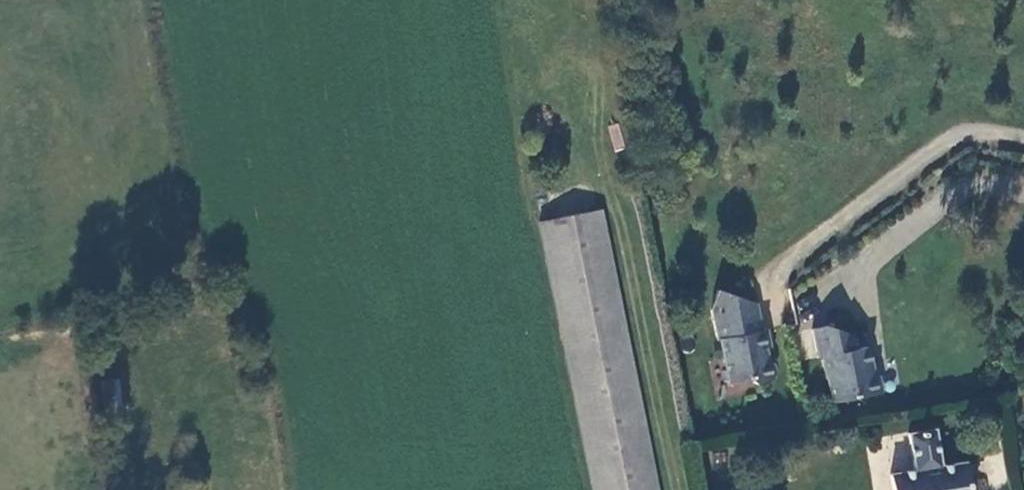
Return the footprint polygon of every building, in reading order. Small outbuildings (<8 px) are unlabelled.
[(596,489),(662,489),(604,210),(541,223),(596,489)] [(755,301),(716,290),(716,291),(708,312),(716,337),(721,339),(730,377),(750,375),(757,379),(770,376),(775,370),(772,361),(768,363),(764,345),(768,344),(765,326),(760,327),(755,301)] [(822,321),(808,323),(815,350),(820,351),(825,371),(827,372),(829,375),(833,392),(878,382),(876,367),(865,362),(860,344),(854,345),(850,329),(822,321)] [(99,382),(102,415),(123,414),(118,380),(99,382)] [(910,429),(915,466),(891,470),(893,489),(974,489),(973,483),(969,480),(966,460),(941,463),(936,425),(910,429)]
